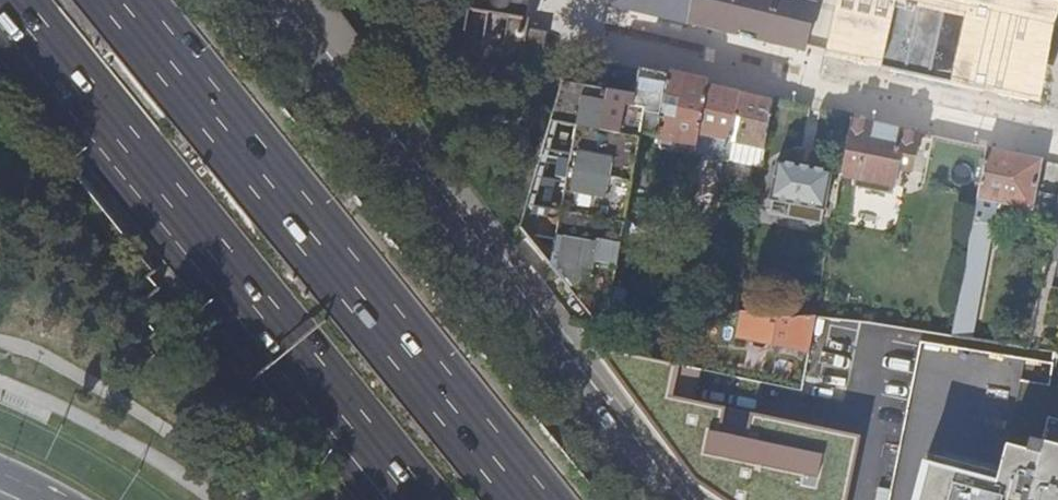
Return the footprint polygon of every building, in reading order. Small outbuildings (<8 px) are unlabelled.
[(611,8),(807,51),(817,0),(816,0),(612,0),(611,8)] [(826,54),(1040,105),(1056,22),(1057,15),(1057,0),(837,0),(826,54)] [(493,15),(471,12),(470,21),(451,18),(444,61),(484,67),(493,15)] [(503,70),(543,76),(550,34),(531,31),(532,22),(512,19),(503,70)] [(705,83),(668,74),(639,67),(634,93),(565,75),(520,225),(575,293),(595,318),(611,307),(641,132),(656,135),(655,142),(694,150),(694,149),(705,83)] [(694,149),(728,157),(729,154),(739,90),(705,83),(694,149)] [(729,154),(762,161),(767,130),(773,98),(739,90),(729,154)] [(786,134),(792,102),(773,98),(767,130),(786,134)] [(853,116),(847,146),(856,148),(855,157),(849,161),(847,172),(870,176),(877,176),(877,173),(881,177),(888,178),(895,172),(897,166),(911,168),(919,130),(853,116)] [(1044,158),(990,146),(979,198),(1032,210),(1044,158)] [(832,169),(777,159),(771,197),(825,207),(832,169)] [(1043,283),(1030,346),(1057,350),(1057,286),(1043,283)] [(739,335),(808,348),(815,314),(788,318),(764,314),(743,311),(739,335)] [(971,370),(1051,381),(1054,358),(985,348),(984,352),(974,350),(971,370)] [(858,436),(749,416),(745,439),(717,433),(721,410),(665,400),(672,366),(595,352),(700,483),(725,499),(846,499),(858,436)] [(1052,417),(1046,442),(1033,439),(1031,450),(1037,451),(1033,469),(1000,461),(997,473),(927,454),(915,499),(1057,499),(1057,418),(1052,417)] [(1033,469),(1037,451),(1031,450),(1003,444),(1000,461),(1033,469)]
